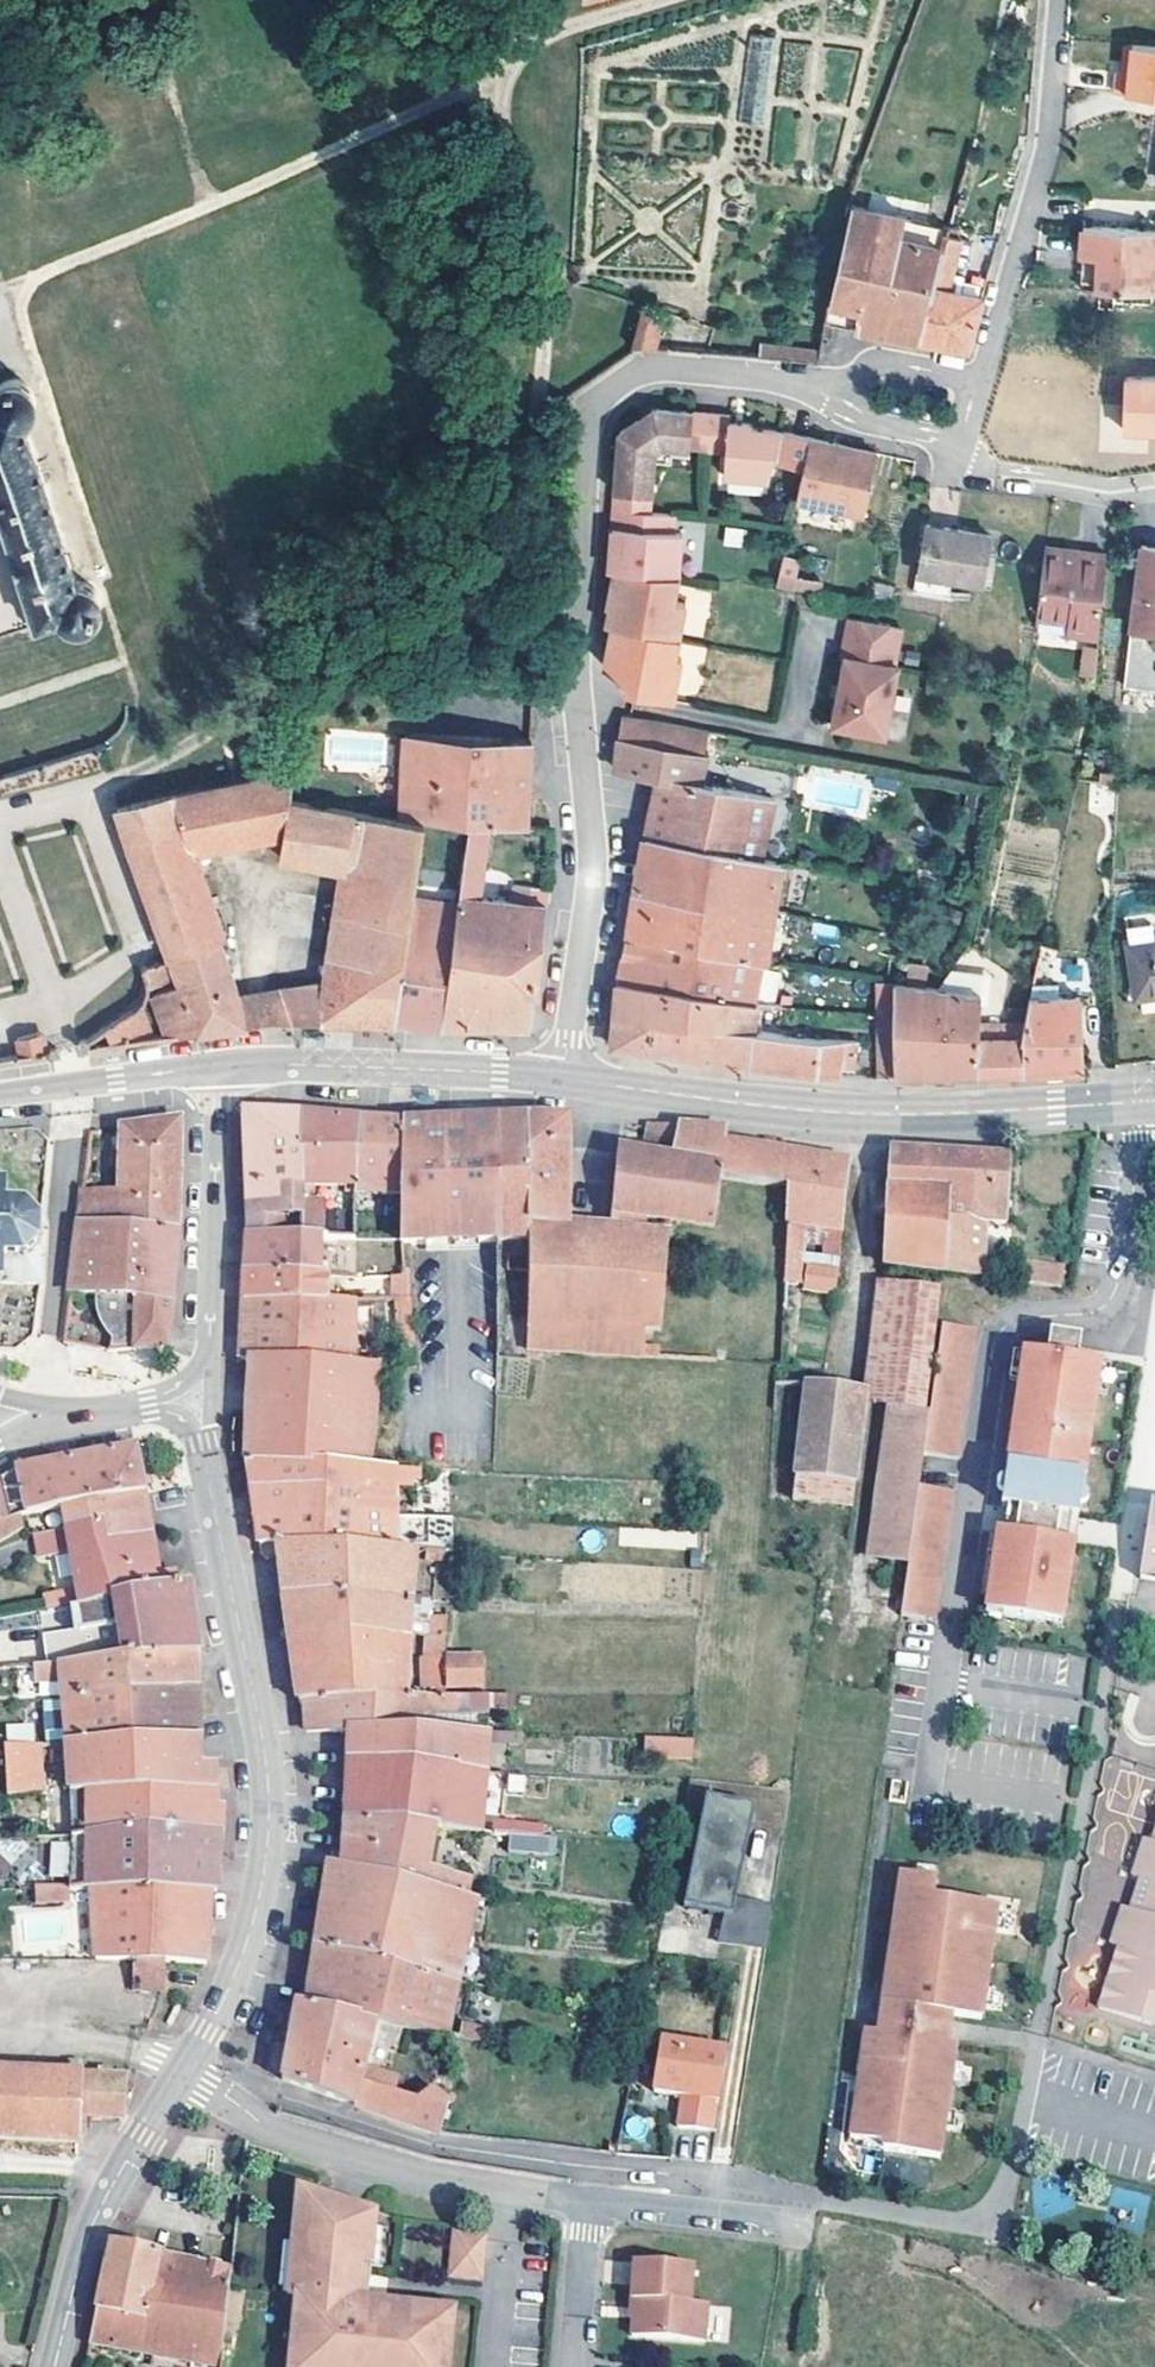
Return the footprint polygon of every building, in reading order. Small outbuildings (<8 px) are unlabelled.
[(776,36),(751,32),(738,121),(765,123),(776,36)] [(1132,73),(1134,45),(1128,44),(1125,72),(1132,73)] [(1134,45),(1132,73),(1125,72),(1120,72),(1118,93),(1154,97),(1154,47),(1134,45)] [(920,339),(947,225),(848,207),(829,323),(872,330),(920,339)] [(968,349),(988,283),(976,280),(973,293),(948,287),(953,263),(964,265),(971,240),(960,237),(960,234),(954,233),(956,227),(947,225),(920,339),(950,345),(968,349)] [(1100,292),(1154,296),(1154,232),(1086,228),(1084,259),(1101,260),(1100,292)] [(1084,259),(1083,291),(1100,292),(1101,260),(1084,259)] [(668,312),(644,305),(633,345),(639,347),(657,348),(668,312)] [(760,343),(758,358),(815,364),(816,349),(760,343)] [(35,613),(31,614),(34,622),(38,620),(61,613),(65,618),(70,623),(76,625),(83,626),(88,626),(92,624),(97,621),(101,617),(104,612),(105,607),(106,602),(105,596),(103,591),(100,587),(95,582),(89,580),(83,579),(78,579),(26,421),(32,417),(36,412),(39,406),(40,400),(39,393),(37,387),(31,380),(24,376),(18,375),(12,375),(6,377),(0,380),(0,500),(35,613)] [(1127,377),(1125,431),(1154,432),(1154,378),(1127,377)] [(631,418),(641,419),(658,422),(663,404),(649,401),(631,418)] [(696,408),(663,404),(658,422),(641,419),(631,418),(615,433),(612,493),(650,495),(653,462),(672,463),(674,446),(691,447),(696,408)] [(755,422),(734,418),(734,412),(696,408),(691,447),(728,451),(725,470),(743,472),(746,458),(772,464),(776,465),(784,432),(754,428),(755,422)] [(802,466),(793,506),(803,508),(804,502),(866,514),(879,453),(857,451),(784,432),(776,465),(802,466)] [(743,472),(725,470),(725,475),(769,481),(772,464),(746,458),(743,472)] [(611,533),(609,572),(614,572),(678,576),(681,533),(672,532),(674,514),(649,513),(650,495),(612,493),(611,533)] [(995,538),(927,525),(915,590),(948,596),(952,578),(986,584),(995,538)] [(743,529),(727,527),(725,542),(741,544),(743,529)] [(1143,546),(1124,685),(1154,689),(1154,548),(1143,546)] [(1065,553),(1046,550),(1036,623),(1068,628),(1068,635),(1098,639),(1105,564),(1077,561),(1065,560),(1065,553)] [(1065,553),(1065,560),(1077,561),(1077,554),(1065,553)] [(800,558),(783,555),(777,585),(794,588),(796,574),(800,558)] [(678,576),(614,572),(612,599),(612,609),(614,609),(613,626),(619,626),(619,628),(686,639),(689,602),(677,601),(678,576)] [(823,579),(796,574),(794,588),(820,594),(823,579)] [(905,627),(851,616),(844,654),(848,655),(834,723),(888,734),(901,663),(898,663),(905,627)] [(686,639),(619,628),(618,644),(617,664),(641,690),(640,698),(688,701),(691,656),(685,656),(686,639)] [(1082,645),(1077,677),(1094,679),(1099,647),(1082,645)] [(652,809),(646,837),(760,858),(773,798),(776,777),(754,775),(754,778),(731,775),(729,789),(700,784),(710,734),(622,716),(618,741),(617,769),(659,776),(652,809)] [(427,820),(472,823),(490,824),(527,826),(530,774),(532,741),(407,735),(402,818),(427,820)] [(92,753),(62,763),(68,779),(97,768),(92,753)] [(176,794),(196,848),(284,832),(280,857),(343,868),(325,982),(319,1021),(394,1020),(414,900),(427,820),(402,818),(289,800),(293,771),(293,770),(176,794)] [(176,794),(121,806),(173,957),(224,939),(223,933),(224,927),(196,848),(176,794)] [(490,824),(472,823),(465,873),(463,888),(462,897),(480,899),(490,824)] [(638,874),(774,897),(780,862),(760,858),(646,837),(642,857),(638,874)] [(446,886),(463,888),(465,873),(448,871),(446,886)] [(633,909),(629,937),(763,960),(774,897),(638,874),(633,909)] [(515,885),(512,902),(548,906),(549,888),(515,885)] [(512,902),(480,899),(462,897),(460,907),(457,933),(456,941),(483,944),(480,966),(538,973),(544,935),(548,906),(512,902)] [(436,903),(414,900),(394,1020),(412,1022),(444,1026),(456,941),(457,933),(432,930),(436,903)] [(432,930),(457,933),(460,907),(436,903),(432,930)] [(624,957),(618,981),(776,1004),(778,991),(758,988),(763,960),(629,937),(624,957)] [(107,1030),(78,1045),(198,1034),(211,1032),(248,1028),(239,992),(224,939),(173,957),(143,966),(148,987),(147,997),(140,1005),(107,1030)] [(483,944),(456,941),(444,1026),(487,1024),(493,1024),(531,1022),(538,973),(480,966),(483,944)] [(1043,946),(1039,960),(1076,968),(1079,955),(1043,946)] [(1129,951),(1137,1003),(1154,1000),(1154,947),(1129,951)] [(982,992),(982,1003),(988,1003),(989,975),(950,970),(937,987),(982,992)] [(776,1004),(618,981),(616,1000),(614,1017),(782,1036),(786,1006),(776,1004)] [(319,1021),(325,982),(239,992),(248,1028),(259,1024),(271,1020),(319,1021)] [(981,1020),(982,1003),(982,992),(937,987),(893,982),(894,1016),(896,1076),(922,1075),(978,1073),(981,1020)] [(1080,997),(1029,999),(1026,1024),(981,1020),(978,1073),(1033,1071),(1069,1070),(1082,1069),(1080,997)] [(876,1017),(877,1076),(896,1076),(894,1016),(876,1017)] [(782,1036),(614,1017),(611,1047),(623,1048),(693,1059),(740,1064),(818,1075),(840,1076),(841,1068),(854,1068),(857,1039),(806,1039),(782,1036)] [(17,1036),(20,1057),(47,1053),(44,1035),(40,1032),(38,1031),(17,1036)] [(244,1112),(247,1208),(285,1205),(285,1184),(302,1182),(301,1115),(278,1114),(244,1112)] [(335,1118),(301,1115),(302,1182),(302,1188),(341,1188),(357,1188),(360,1120),(335,1118)] [(569,1151),(569,1120),(532,1117),(437,1121),(403,1122),(403,1192),(404,1246),(482,1244),(496,1244),(530,1244),(529,1261),(509,1260),(509,1275),(528,1276),(525,1353),(658,1359),(658,1349),(644,1348),(645,1332),(660,1333),(671,1223),(715,1227),(721,1182),(723,1166),(671,1160),(678,1129),(662,1127),(661,1133),(655,1157),(640,1155),(618,1153),(609,1231),(567,1227),(569,1151)] [(132,1126),(121,1127),(114,1192),(110,1224),(178,1230),(180,1120),(132,1126)] [(360,1120),(357,1188),(357,1193),(403,1192),(403,1122),(376,1121),(360,1120)] [(655,1157),(661,1133),(646,1129),(640,1155),(655,1157)] [(788,1190),(786,1227),(803,1229),(825,1230),(824,1260),(839,1262),(845,1198),(851,1165),(790,1155),(753,1149),(725,1146),(726,1133),(678,1129),(671,1160),(723,1166),(721,1182),(788,1190)] [(982,1158),(889,1153),(888,1186),(950,1188),(945,1271),(982,1277),(985,1223),(1007,1224),(1011,1159),(982,1158)] [(38,1283),(40,1246),(42,1242),(44,1224),(41,1218),(38,1219),(27,1205),(28,1202),(25,1200),(22,1204),(7,1204),(8,1182),(4,1182),(5,1178),(0,1178),(0,1283),(38,1283)] [(302,1188),(302,1182),(285,1184),(285,1205),(247,1208),(247,1221),(248,1236),(302,1238),(302,1205),(302,1188)] [(950,1188),(888,1186),(884,1265),(945,1271),(950,1188)] [(341,1204),(324,1204),(324,1239),(356,1240),(357,1193),(357,1188),(341,1188),(341,1204)] [(83,1190),(79,1220),(110,1224),(114,1192),(83,1190)] [(320,1238),(324,1239),(324,1204),(302,1205),(302,1238),(320,1238)] [(114,1337),(114,1351),(163,1347),(173,1301),(178,1230),(110,1224),(79,1220),(70,1291),(96,1294),(97,1304),(102,1320),(115,1321),(114,1337)] [(786,1239),(802,1241),(803,1229),(786,1227),(786,1239)] [(244,1273),(319,1276),(320,1238),(302,1238),(248,1236),(246,1257),(244,1273)] [(786,1239),(785,1255),(801,1256),(802,1241),(786,1239)] [(496,1258),(496,1244),(482,1244),(479,1258),(496,1258)] [(785,1255),(783,1285),(797,1286),(801,1256),(785,1255)] [(479,1258),(477,1273),(495,1273),(496,1258),(479,1258)] [(1024,1264),(1022,1283),(1061,1290),(1064,1269),(1024,1264)] [(802,1289),(835,1294),(838,1269),(806,1265),(802,1289)] [(327,1276),(319,1276),(244,1273),(244,1287),(243,1302),(327,1302),(327,1276)] [(402,1287),(411,1288),(410,1274),(404,1274),(402,1287)] [(887,1406),(927,1410),(941,1293),(896,1288),(883,1405),(887,1406)] [(251,1360),(353,1364),(355,1302),(327,1302),(243,1302),(242,1331),(241,1359),(251,1360)] [(114,1337),(115,1321),(102,1320),(104,1325),(114,1337)] [(972,1326),(939,1322),(929,1411),(924,1451),(957,1455),(972,1326)] [(1055,1342),(1053,1356),(1078,1360),(1080,1346),(1055,1342)] [(1018,1350),(1013,1384),(1026,1386),(1030,1361),(1039,1354),(1018,1350)] [(1072,1517),(1084,1519),(1099,1397),(1102,1370),(1094,1369),(1095,1365),(1095,1362),(1078,1360),(1053,1356),(1048,1355),(1039,1354),(1030,1361),(1015,1455),(1008,1508),(1015,1508),(1072,1517)] [(379,1365),(353,1364),(251,1360),(247,1463),(370,1468),(379,1365)] [(1116,1369),(1095,1365),(1094,1369),(1102,1370),(1099,1397),(1111,1398),(1116,1369)] [(793,1500),(807,1387),(776,1384),(768,1500),(793,1500)] [(866,1393),(807,1387),(793,1500),(819,1502),(822,1478),(856,1480),(866,1393)] [(927,1410),(887,1406),(870,1557),(911,1561),(920,1484),(924,1451),(929,1411),(927,1410)] [(61,1507),(143,1494),(140,1474),(136,1450),(124,1452),(64,1462),(17,1470),(0,1480),(0,1517),(1,1520),(0,1521),(0,1541),(21,1528),(18,1515),(61,1507)] [(353,1515),(395,1518),(395,1489),(414,1487),(413,1470),(370,1468),(247,1463),(249,1478),(251,1491),(354,1494),(353,1515)] [(954,1488),(920,1484),(911,1561),(909,1584),(904,1612),(938,1617),(954,1488)] [(260,1546),(261,1546),(395,1551),(395,1518),(353,1515),(354,1494),(251,1491),(256,1524),(260,1546)] [(61,1507),(64,1528),(146,1514),(143,1494),(61,1507)] [(1015,1508),(1012,1534),(1069,1542),(1072,1517),(1015,1508)] [(75,1590),(78,1604),(113,1600),(176,1586),(175,1573),(160,1575),(154,1546),(148,1514),(146,1514),(64,1528),(37,1533),(41,1553),(68,1548),(75,1590)] [(1145,1568),(1154,1570),(1154,1515),(1145,1568)] [(1012,1604),(1011,1616),(1052,1621),(1053,1611),(1070,1613),(1080,1544),(1069,1542),(1012,1534),(1005,1533),(995,1602),(1012,1604)] [(299,1703),(306,1703),(407,1700),(416,1551),(395,1551),(261,1546),(262,1556),(267,1560),(279,1559),(292,1661),(299,1703)] [(41,1634),(47,1667),(194,1654),(199,1654),(194,1621),(189,1584),(176,1586),(113,1600),(117,1625),(41,1634)] [(46,1611),(78,1604),(75,1590),(42,1596),(46,1611)] [(1012,1604),(995,1602),(993,1613),(1011,1616),(1012,1604)] [(1053,1611),(1052,1621),(1069,1624),(1070,1613),(1053,1611)] [(425,1643),(445,1643),(446,1619),(428,1619),(425,1643)] [(446,1692),(444,1661),(445,1643),(425,1643),(424,1661),(424,1692),(446,1692)] [(195,1674),(194,1654),(47,1667),(34,1669),(37,1685),(58,1684),(60,1702),(132,1699),(195,1689),(195,1674)] [(444,1661),(446,1692),(482,1691),(480,1660),(444,1661)] [(197,1715),(195,1689),(132,1699),(60,1702),(64,1744),(198,1739),(197,1715)] [(44,1739),(60,1738),(58,1698),(42,1699),(44,1739)] [(422,1701),(407,1700),(306,1703),(306,1719),(306,1732),(349,1733),(419,1734),(420,1715),(422,1701)] [(458,1714),(458,1700),(422,1701),(420,1715),(458,1714)] [(349,1761),(484,1774),(485,1746),(486,1735),(419,1734),(349,1733),(349,1749),(349,1761)] [(521,1746),(521,1735),(486,1735),(485,1746),(521,1746)] [(70,1836),(221,1832),(224,1807),(215,1807),(215,1766),(199,1766),(198,1739),(64,1744),(70,1836)] [(693,1744),(645,1741),(645,1759),(692,1761),(693,1744)] [(43,1792),(41,1745),(6,1747),(8,1793),(43,1792)] [(480,1831),(484,1774),(349,1761),(348,1803),(348,1822),(438,1828),(480,1831)] [(755,1809),(708,1798),(684,1906),(725,1915),(719,1942),(746,1948),(753,1913),(733,1909),(735,1898),(755,1809)] [(343,1868),(399,1883),(403,1863),(430,1869),(438,1828),(348,1822),(347,1832),(344,1853),(343,1868)] [(219,1869),(221,1832),(70,1836),(72,1876),(72,1891),(95,1891),(211,1891),(217,1891),(219,1869)] [(549,1855),(550,1837),(495,1832),(494,1852),(549,1855)] [(1146,1874),(1136,1907),(1129,1905),(1118,1940),(1124,1942),(1105,2005),(1154,2021),(1154,1836),(1152,1836),(1140,1872),(1146,1874)] [(316,1948),(459,1984),(478,1899),(465,1896),(399,1883),(343,1868),(330,1862),(323,1904),(316,1948)] [(469,1878),(430,1869),(403,1863),(399,1883),(465,1896),(469,1878)] [(943,1886),(907,1880),(883,2039),(870,2037),(854,2142),(888,2148),(887,2154),(943,2161),(960,2050),(951,2049),(956,2020),(986,2025),(1003,1914),(940,1904),(943,1886)] [(70,1905),(70,1891),(35,1891),(36,1907),(70,1905)] [(132,1960),(164,1961),(207,1964),(208,1937),(211,1891),(95,1891),(95,1960),(132,1960)] [(765,1952),(772,1907),(735,1898),(733,1909),(753,1913),(746,1948),(765,1952)] [(450,2023),(459,1984),(316,1948),(311,1983),(307,2004),(411,2028),(447,2037),(450,2023)] [(132,1960),(132,1985),(162,1986),(164,1961),(132,1960)] [(405,2050),(411,2028),(307,2004),(298,2002),(291,2035),(282,2080),(412,2126),(441,2134),(449,2105),(433,2089),(419,2101),(392,2092),(360,2082),(364,2069),(372,2042),(405,2050)] [(447,2037),(482,2045),(485,2031),(450,2023),(447,2037)] [(654,2092),(683,2096),(678,2128),(715,2133),(728,2052),(662,2041),(654,2092)] [(360,2082),(392,2092),(395,2079),(364,2069),(360,2082)] [(80,2142),(81,2117),(83,2074),(0,2070),(0,2138),(80,2142)] [(83,2074),(81,2117),(123,2119),(124,2076),(83,2074)] [(1112,2185),(1106,2208),(1143,2218),(1149,2195),(1112,2185)] [(377,2215),(298,2192),(293,2249),(302,2250),(297,2297),(291,2366),(461,2366),(462,2359),(454,2358),(459,2311),(369,2303),(360,2302),(362,2285),(370,2286),(377,2215)] [(492,2282),(496,2236),(464,2233),(460,2279),(492,2282)] [(232,2270),(145,2252),(113,2245),(91,2343),(206,2366),(224,2366),(232,2270)] [(302,2250),(293,2249),(289,2297),(297,2297),(302,2250)] [(689,2269),(631,2265),(627,2321),(630,2322),(629,2340),(702,2345),(704,2307),(686,2306),(689,2269)] [(370,2286),(362,2285),(360,2302),(369,2303),(370,2286)]
